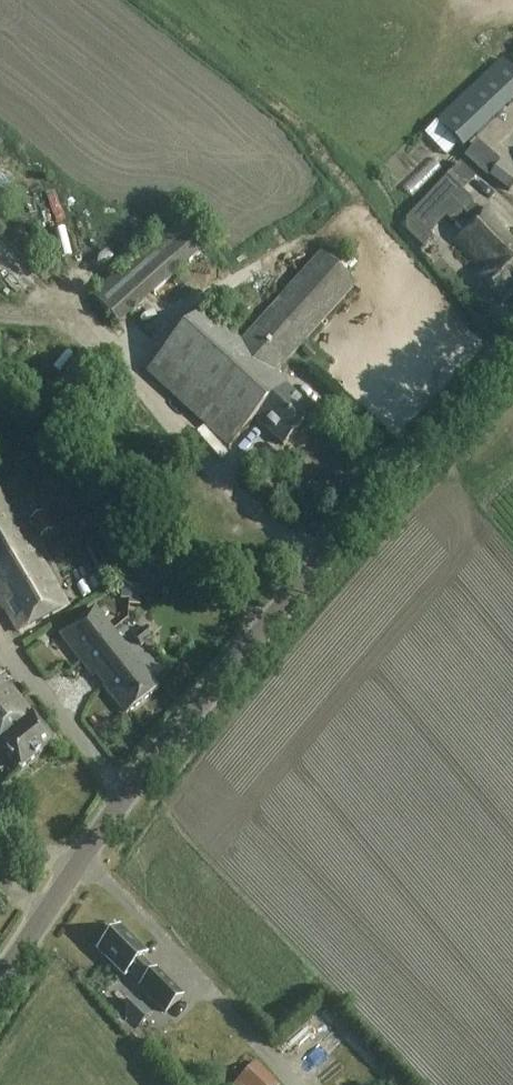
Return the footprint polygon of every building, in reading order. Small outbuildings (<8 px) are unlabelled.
[(502,60),(424,134),(446,157),(457,146),(462,152),(512,103),(512,71),(502,60)] [(399,127),(387,136),(403,161),(416,153),(399,127)] [(487,178),(488,177),(500,163),(477,144),(475,143),(463,158),(487,178)] [(391,158),(358,185),(368,197),(401,170),(391,158)] [(500,163),(488,177),(507,192),(512,185),(512,173),(500,163)] [(444,217),(452,225),(462,213),(473,224),(456,241),(489,273),(482,280),(503,301),(512,290),(512,245),(504,236),(509,231),(488,209),(481,216),(471,205),(473,203),(462,192),(463,191),(447,175),(425,199),(426,200),(408,217),(405,221),(404,232),(423,249),(430,240),(427,237),(444,217)] [(92,296),(119,326),(207,247),(180,217),(92,296)] [(357,267),(339,250),(329,260),(321,254),(243,342),(205,308),(147,373),(230,447),(255,419),(286,446),(315,413),(285,386),(287,384),(277,375),(357,285),(348,277),(357,267)] [(307,346),(302,352),(309,359),(315,353),(307,346)] [(19,635),(68,606),(16,517),(12,519),(0,498),(0,602),(19,635)] [(52,532),(42,514),(28,522),(39,540),(52,532)] [(101,544),(139,573),(153,555),(115,526),(101,544)] [(158,689),(95,610),(75,626),(73,624),(60,635),(93,677),(96,676),(104,686),(103,687),(125,715),(158,689)] [(140,647),(153,637),(146,627),(133,637),(140,647)] [(21,773),(57,743),(11,686),(5,691),(0,684),(0,747),(21,773)] [(128,973),(141,986),(138,988),(166,1014),(183,996),(156,970),(154,972),(142,960),(146,955),(144,953),(144,950),(139,945),(136,945),(119,929),(110,938),(106,937),(98,945),(100,949),(97,951),(124,977),(128,973)] [(136,1029),(152,1012),(140,1000),(124,1018),(136,1029)] [(256,1062),(232,1084),(278,1084),(256,1062)]
